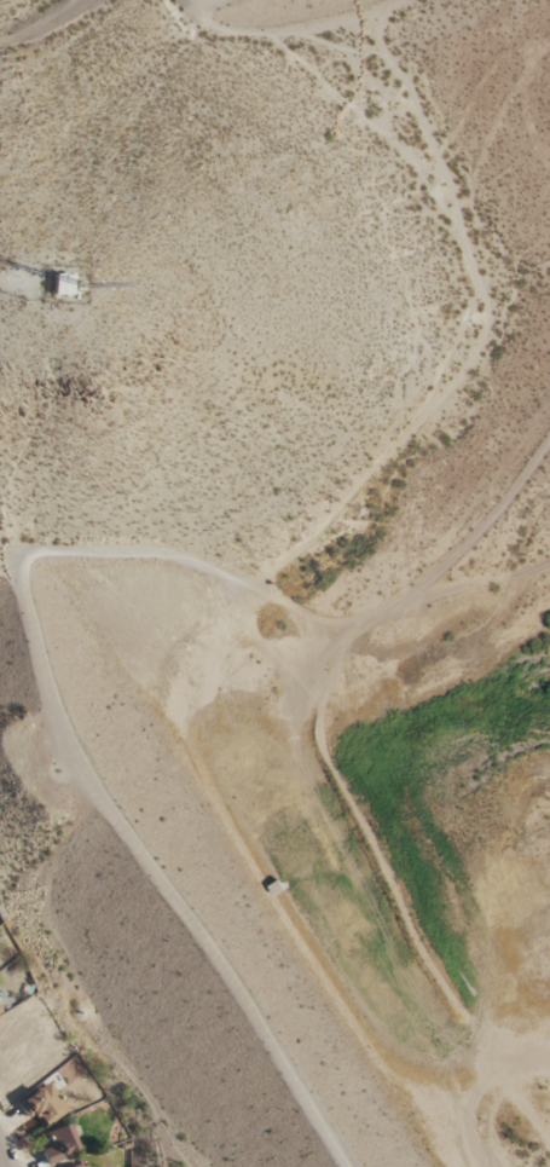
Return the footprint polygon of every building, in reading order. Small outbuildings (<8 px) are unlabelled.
[(68,294),(68,273),(51,273),(51,294),(68,294)] [(18,1102),(31,1120),(39,1114),(46,1123),(67,1108),(47,1080),(18,1102)] [(77,1153),(68,1124),(45,1131),(48,1144),(38,1147),(43,1163),(77,1153)]
